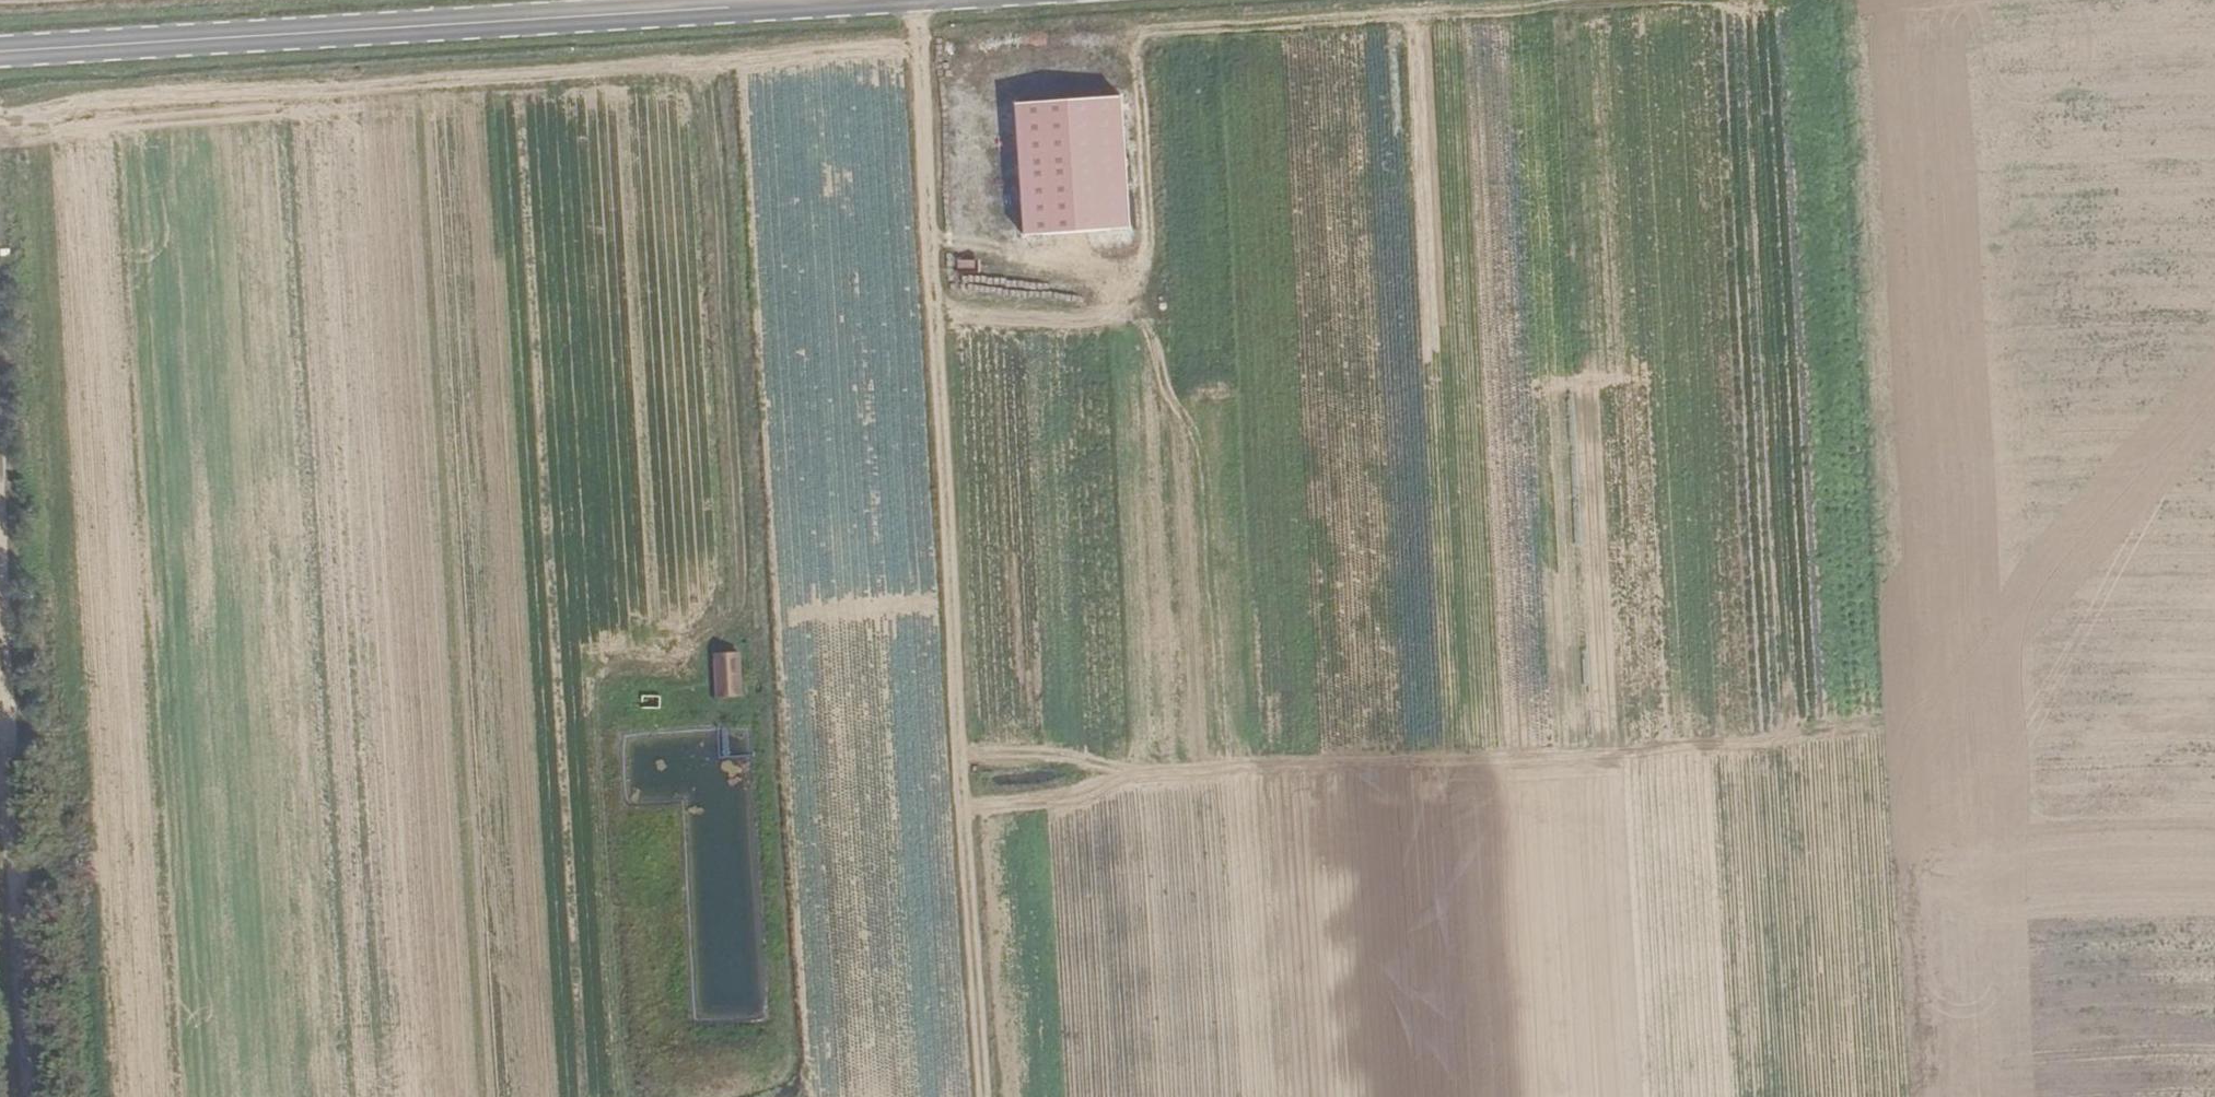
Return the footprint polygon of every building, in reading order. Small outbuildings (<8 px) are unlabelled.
[(1020,98),(1025,231),(1143,227),(1139,94),(1020,98)] [(718,650),(719,695),(746,695),(746,650),(718,650)]
